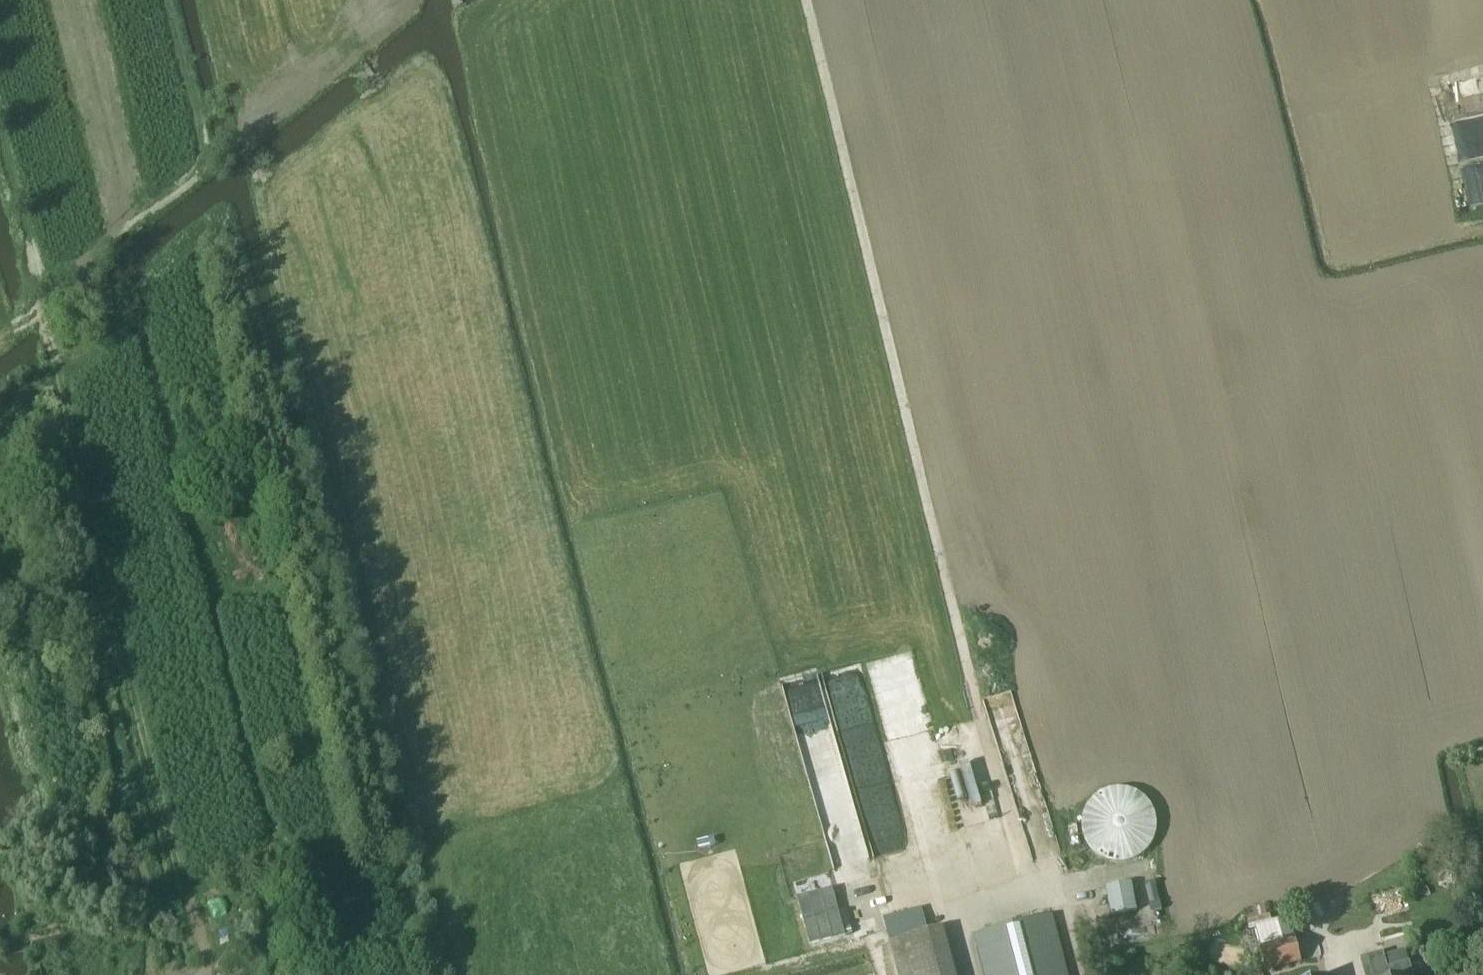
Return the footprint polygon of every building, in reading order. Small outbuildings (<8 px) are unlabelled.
[(1462,163),(1482,159),(1482,112),(1453,117),(1462,163)] [(804,759),(835,871),(873,861),(842,749),(804,759)] [(1148,862),(1151,794),(1083,790),(1079,859),(1148,862)] [(1131,884),(1106,889),(1112,917),(1136,913),(1131,884)] [(1052,917),(974,936),(984,974),(1067,974),(1052,917)] [(1273,928),(1256,933),(1267,974),(1291,967),(1301,964),(1295,941),(1284,944),(1280,926),(1273,928)] [(889,944),(897,974),(956,974),(944,929),(889,943),(889,944)] [(1364,974),(1411,974),(1408,964),(1387,969),(1383,953),(1360,959),(1364,974)]
